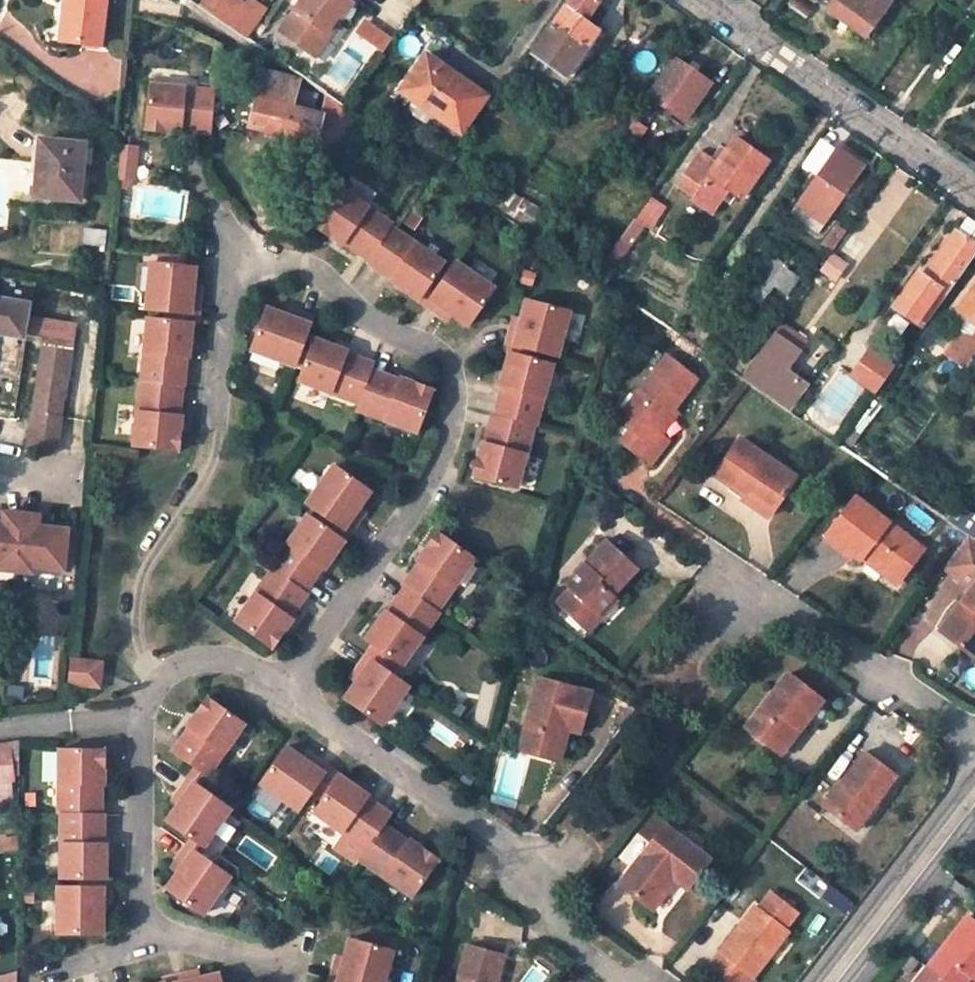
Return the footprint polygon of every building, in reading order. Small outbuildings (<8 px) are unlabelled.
[(64,40),(101,44),(106,0),(66,0),(69,0),(64,40)] [(196,4),(209,13),(219,0),(199,0),(196,4)] [(247,7),(237,0),(219,0),(209,13),(232,29),(247,7)] [(278,33),(306,52),(321,31),(325,34),(337,16),(341,19),(351,5),(353,6),(357,0),(301,0),(278,33)] [(566,78),(599,31),(586,21),(601,0),(568,0),(531,53),(566,78)] [(817,2),(865,37),(891,0),(890,0),(818,0),(817,2)] [(263,18),(247,7),(232,29),(248,39),(263,18)] [(321,31),(306,52),(314,57),(341,19),(337,16),(325,34),(321,31)] [(380,33),(365,23),(358,33),(373,43),(380,33)] [(566,78),(572,83),(606,36),(599,31),(566,78)] [(384,51),(391,41),(380,33),(373,43),(384,51)] [(426,55),(400,92),(461,135),(487,99),(426,55)] [(646,96),(684,123),(710,85),(673,58),(646,96)] [(248,128),(314,145),(320,115),(291,108),(298,80),(262,72),(248,128)] [(612,76),(607,86),(616,92),(621,82),(612,76)] [(210,133),(215,92),(150,85),(145,130),(164,132),(164,131),(181,133),(181,130),(210,133)] [(346,152),(354,126),(341,122),(343,106),(324,93),(320,115),(314,145),(346,152)] [(354,126),(357,116),(343,106),(341,122),(354,126)] [(616,142),(632,153),(649,129),(633,117),(616,142)] [(716,164),(701,153),(684,176),(700,187),(695,194),(715,208),(727,190),(741,200),(768,161),(735,138),(716,164)] [(42,140),(35,196),(79,202),(86,144),(42,140)] [(133,179),(135,149),(119,147),(116,178),(120,178),(119,189),(126,190),(133,179)] [(866,168),(837,147),(790,214),(818,235),(866,168)] [(676,186),(692,198),(695,194),(700,187),(684,176),(676,186)] [(532,236),(546,217),(491,180),(485,188),(477,182),(469,192),(532,236)] [(390,229),(391,227),(337,191),(312,228),(328,239),(328,238),(343,247),(344,245),(368,262),(390,229)] [(692,198),(690,201),(711,215),(715,208),(695,194),(692,198)] [(665,209),(650,199),(636,221),(646,228),(650,231),(665,209)] [(636,221),(626,234),(635,240),(637,242),(646,228),(636,221)] [(434,279),(444,266),(390,229),(368,262),(367,264),(391,280),(389,282),(419,302),(434,279)] [(89,231),(87,245),(100,247),(102,232),(89,231)] [(954,232),(923,276),(919,274),(895,308),(922,329),(974,254),(974,247),(954,232)] [(865,245),(849,233),(815,280),(826,289),(837,274),(842,277),(865,245)] [(635,240),(626,234),(610,257),(618,263),(635,240)] [(788,270),(766,254),(755,268),(762,274),(750,295),(761,303),(768,293),(769,294),(775,286),(788,294),(798,279),(787,271),(788,270)] [(169,314),(197,317),(199,300),(191,300),(193,289),(195,268),(151,264),(146,312),(169,314)] [(469,328),(493,291),(454,264),(440,283),(425,306),(438,316),(443,310),(452,316),(469,328)] [(425,306),(440,283),(434,279),(419,302),(425,306)] [(959,310),(974,323),(974,287),(959,310)] [(199,300),(200,289),(193,289),(191,300),(199,300)] [(22,337),(22,334),(45,338),(25,449),(52,453),(58,417),(38,413),(41,398),(61,401),(71,348),(57,345),(61,324),(25,318),(27,304),(0,300),(0,333),(22,337)] [(510,346),(554,358),(567,311),(525,300),(519,319),(516,330),(509,328),(505,344),(510,346)] [(306,338),(313,320),(297,314),(295,321),(284,317),(265,310),(249,351),(295,368),(306,338)] [(295,321),(297,314),(287,310),(284,317),(295,321)] [(443,310),(438,316),(448,322),(452,316),(443,310)] [(197,317),(169,314),(169,320),(191,322),(196,323),(197,317)] [(516,330),(519,319),(512,317),(509,328),(516,330)] [(188,359),(191,322),(169,320),(148,318),(141,383),(181,387),(182,387),(185,358),(188,359)] [(806,342),(780,323),(774,331),(800,351),(806,342)] [(808,387),(786,370),(800,351),(774,331),(740,379),(789,413),(808,387)] [(970,339),(962,333),(947,355),(965,368),(974,353),(974,332),(970,339)] [(22,337),(0,333),(0,344),(20,348),(22,337)] [(302,370),(313,340),(306,338),(295,368),(302,370)] [(371,371),(373,365),(346,355),(347,353),(313,340),(302,370),(297,381),(358,404),(371,371)] [(711,344),(706,351),(717,359),(722,352),(711,344)] [(508,353),(535,360),(537,353),(510,346),(508,353)] [(893,369),(869,351),(851,376),(876,393),(893,369)] [(533,427),(535,427),(551,365),(535,360),(508,353),(499,388),(502,388),(495,416),(533,427)] [(666,357),(617,421),(629,431),(621,441),(652,465),(669,442),(662,437),(658,433),(675,410),(697,381),(666,357)] [(358,404),(356,410),(417,433),(433,391),(415,384),(415,385),(399,379),(398,382),(371,371),(358,404)] [(178,416),(181,387),(141,383),(139,383),(133,448),(179,452),(180,433),(179,433),(180,416),(178,416)] [(58,417),(61,401),(41,398),(38,413),(58,417)] [(679,414),(675,410),(658,433),(662,437),(679,414)] [(516,490),(533,427),(495,416),(493,416),(485,444),(482,443),(478,459),(476,459),(472,478),(516,490)] [(740,439),(715,476),(745,497),(742,500),(767,518),(795,478),(740,439)] [(358,507),(370,490),(353,478),(325,518),(348,534),(357,520),(351,516),(358,507)] [(854,500),(829,535),(862,560),(866,556),(899,580),(922,551),(854,500)] [(946,521),(969,537),(974,540),(974,538),(974,518),(958,506),(946,521)] [(357,520),(364,511),(358,507),(351,516),(357,520)] [(20,516),(3,514),(2,525),(0,525),(0,571),(15,573),(20,516)] [(322,570),(343,540),(321,524),(307,514),(270,568),(272,569),(304,591),(320,568),(322,570)] [(63,571),(67,531),(49,529),(37,528),(38,517),(20,516),(15,573),(31,575),(32,568),(63,571)] [(49,529),(50,518),(38,517),(37,528),(49,529)] [(343,540),(348,534),(325,518),(321,524),(343,540)] [(420,564),(403,588),(405,589),(437,612),(475,559),(437,533),(426,548),(427,549),(417,563),(420,564)] [(974,540),(969,537),(945,570),(971,589),(940,631),(971,653),(974,648),(974,541),(974,540)] [(571,591),(558,604),(585,630),(613,599),(636,573),(605,545),(567,587),(571,591)] [(896,585),(899,580),(866,556),(862,560),(896,585)] [(304,591),(272,569),(235,623),(273,647),(284,632),(283,631),(293,617),(291,615),(306,593),(304,591)] [(437,612),(405,589),(389,612),(387,611),(366,640),(374,646),(401,667),(439,613),(437,612)] [(585,630),(591,634),(618,604),(613,599),(585,630)] [(401,667),(374,646),(367,656),(395,676),(401,667)] [(395,676),(367,656),(358,670),(363,674),(357,683),(345,700),(381,725),(409,686),(395,676)] [(101,687),(103,663),(70,660),(68,679),(85,680),(84,685),(101,687)] [(363,674),(358,670),(351,679),(357,683),(363,674)] [(787,676),(747,727),(779,752),(796,730),(800,732),(823,703),(787,676)] [(540,682),(536,697),(544,699),(549,684),(540,682)] [(536,697),(519,752),(553,761),(562,731),(570,732),(580,735),(591,696),(549,684),(544,699),(536,697)] [(190,730),(174,754),(198,769),(209,777),(245,723),(205,697),(195,712),(198,714),(188,729),(190,730)] [(782,755),(800,732),(796,730),(779,752),(782,755)] [(560,764),(570,732),(562,731),(553,761),(560,764)] [(104,748),(60,747),(60,813),(62,813),(101,813),(100,784),(103,784),(103,767),(104,767),(104,748)] [(312,793),(329,768),(316,759),(311,765),(302,758),(287,748),(262,784),(300,810),(312,793)] [(10,783),(14,782),(11,750),(0,751),(0,784),(10,783)] [(311,765),(316,759),(306,752),(302,758),(311,765)] [(864,755),(825,808),(856,832),(860,826),(888,789),(895,779),(864,755)] [(321,800),(339,775),(329,768),(312,793),(321,800)] [(209,777),(198,769),(191,779),(202,787),(209,777)] [(313,811),(367,848),(383,825),(390,815),(367,798),(368,796),(339,775),(321,800),(313,811)] [(181,806),(168,822),(204,847),(231,808),(202,787),(191,779),(182,793),(188,797),(181,806)] [(12,801),(10,783),(0,784),(0,803),(12,801)] [(860,826),(865,830),(893,793),(888,789),(860,826)] [(188,797),(182,793),(175,802),(181,806),(188,797)] [(62,813),(62,878),(78,878),(106,878),(106,842),(103,842),(104,813),(101,813),(62,813)] [(407,841),(383,825),(367,848),(360,858),(414,896),(439,859),(424,848),(423,849),(409,839),(407,841)] [(664,828),(620,886),(654,911),(676,882),(687,891),(710,862),(664,828)] [(231,874),(189,845),(180,859),(186,863),(179,872),(168,888),(204,914),(231,874)] [(186,863),(180,859),(173,868),(179,872),(186,863)] [(111,901),(111,884),(106,884),(78,884),(60,884),(60,933),(103,933),(103,912),(103,901),(111,901)] [(710,969),(727,981),(751,981),(787,934),(784,932),(797,916),(771,895),(758,911),(755,908),(710,969)] [(970,978),(974,981),(974,922),(968,917),(926,971),(940,981),(967,981),(970,978)] [(351,935),(346,954),(343,966),(336,964),(332,980),(340,981),(385,981),(394,946),(351,935)] [(458,981),(497,981),(504,959),(466,948),(458,981)] [(343,966),(346,954),(339,953),(336,964),(343,966)] [(200,969),(188,972),(190,979),(201,977),(200,969)] [(918,981),(940,981),(926,971),(918,981)] [(19,972),(0,977),(0,981),(19,981),(19,972)] [(172,975),(174,981),(223,981),(221,972),(201,977),(190,979),(188,972),(172,975)]
